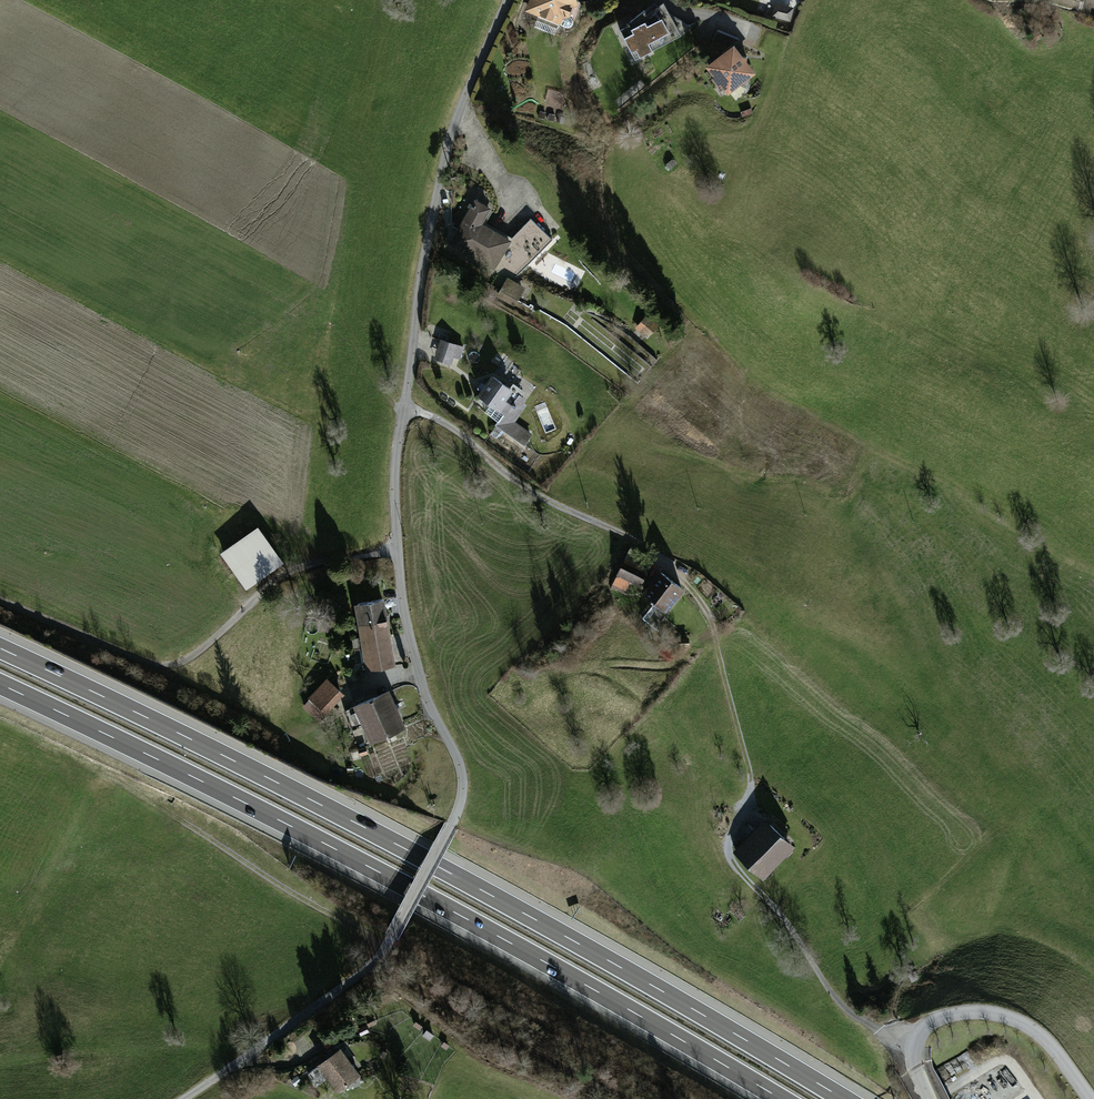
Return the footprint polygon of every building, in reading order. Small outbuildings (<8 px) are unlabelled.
[(528,15),(572,30),(580,8),(577,0),(533,0),(528,15)] [(790,22),(794,9),(778,4),(774,17),(790,22)] [(651,16),(617,32),(632,63),(666,47),(651,16)] [(729,51),(735,40),(718,32),(712,43),(729,51)] [(756,79),(735,50),(705,73),(726,101),(756,79)] [(568,98),(547,93),(542,115),(563,119),(568,98)] [(497,213),(477,201),(453,244),(498,268),(517,279),(555,239),(534,220),(514,238),(490,225),(497,213)] [(525,290),(507,281),(498,299),(516,308),(525,290)] [(464,348),(444,341),(436,362),(457,369),(464,348)] [(530,404),(493,379),(475,406),(512,431),(530,404)] [(258,532),(221,559),(248,596),(285,568),(258,532)] [(611,588),(636,601),(651,574),(627,561),(611,588)] [(680,592),(656,576),(638,603),(662,619),(680,592)] [(361,623),(385,619),(381,599),(357,603),(361,623)] [(385,619),(361,623),(370,670),(394,665),(385,619)] [(338,689),(327,678),(309,698),(321,708),(338,689)] [(387,691),(345,710),(353,728),(364,723),(371,740),(403,726),(387,691)] [(764,824),(733,857),(762,885),(794,851),(764,824)] [(364,1073),(342,1038),(315,1055),(337,1090),(364,1073)]
